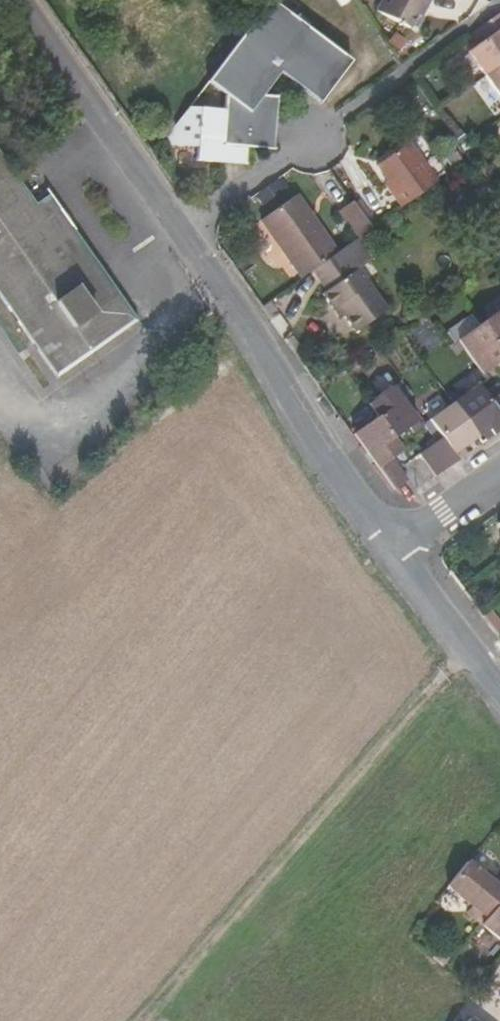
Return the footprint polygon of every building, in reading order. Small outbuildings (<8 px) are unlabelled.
[(166,133),(174,144),(194,146),(192,159),(245,165),(247,147),(248,134),(272,136),(274,127),(275,122),(278,97),(265,94),(272,84),(281,73),(320,103),(351,62),(266,0),(239,36),(204,83),(221,95),(218,112),(185,108),(166,133)] [(373,13),(406,31),(419,6),(424,8),(428,0),(380,0),(373,13)] [(466,53),(485,78),(499,67),(499,12),(475,30),(483,40),(466,53)] [(485,78),(499,99),(499,67),(485,78)] [(166,133),(159,143),(174,144),(166,133)] [(248,134),(247,147),(272,149),(272,136),(248,134)] [(392,193),(389,196),(398,209),(434,183),(406,144),(373,167),(392,193)] [(51,198),(38,207),(0,154),(0,300),(55,378),(137,320),(51,198)] [(291,198),(256,223),(296,280),(307,273),(331,255),(291,198)] [(359,215),(344,225),(354,240),(369,229),(359,215)] [(331,255),(307,273),(322,293),(317,297),(328,312),(333,309),(340,319),(350,332),(381,311),(353,271),(364,262),(350,242),(331,255)] [(333,309),(328,312),(335,323),(340,319),(333,309)] [(481,323),(499,350),(499,310),(481,323)] [(481,323),(456,341),(481,375),(499,363),(499,365),(499,350),(481,323)] [(498,395),(489,402),(477,387),(465,395),(461,390),(449,399),(452,403),(478,439),(486,433),(491,439),(499,432),(499,398),(498,395)] [(405,428),(410,434),(419,427),(391,388),(367,405),(376,417),(391,439),(405,428)] [(478,439),(452,403),(427,422),(440,440),(429,448),(446,471),(466,457),(462,451),(478,439)] [(391,439),(376,417),(351,436),(391,492),(405,482),(397,471),(389,460),(401,452),(391,439)] [(446,471),(429,448),(417,457),(434,480),(446,471)] [(489,875),(468,858),(448,883),(472,902),(467,909),(499,936),(499,879),(491,872),(489,875)] [(445,964),(450,957),(439,947),(434,955),(445,964)]
